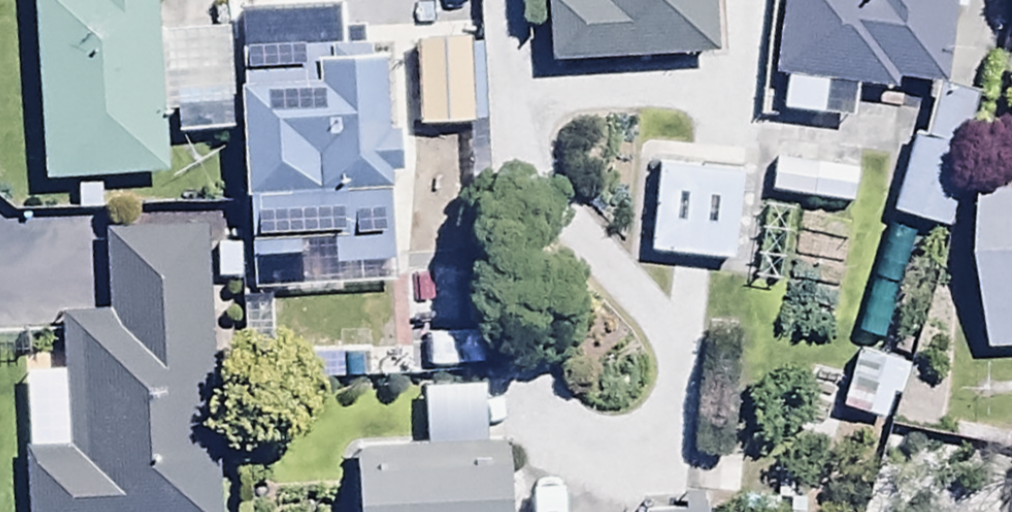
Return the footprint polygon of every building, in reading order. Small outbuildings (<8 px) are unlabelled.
[(41,176),(165,169),(161,114),(172,113),(173,131),(232,127),(226,28),(157,32),(155,0),(31,0),(41,176)] [(413,83),(469,81),(466,0),(411,0),(413,83)] [(543,22),(709,15),(709,0),(542,0),(543,22)] [(380,39),(237,46),(245,236),(252,236),(254,284),(335,281),(334,265),(392,263),(388,172),(400,171),(398,122),(384,122),(380,39)] [(934,80),(888,208),(949,229),(961,144),(977,93),(934,80)] [(775,104),(768,147),(846,159),(853,116),(775,104)] [(749,124),(655,115),(645,210),(739,220),(749,124)] [(767,193),(852,204),(856,169),(771,159),(767,193)] [(59,309),(66,445),(22,447),(25,511),(222,511),(208,221),(101,226),(104,307),(59,309)] [(405,343),(406,376),(494,373),(492,340),(405,343)] [(855,347),(837,406),(883,420),(890,397),(901,400),(912,365),(855,347)] [(352,444),(355,511),(504,511),(500,383),(417,385),(419,442),(352,444)] [(722,500),(682,500),(682,511),(722,511),(722,500)]
